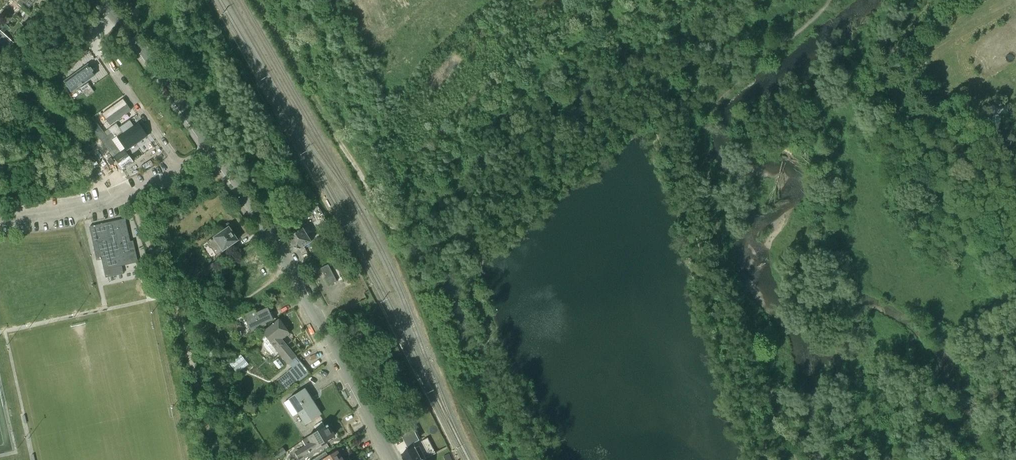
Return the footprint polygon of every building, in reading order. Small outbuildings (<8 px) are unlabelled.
[(28,1),(25,4),(25,3),(22,7),(27,11),(37,0),(29,0),(28,1)] [(0,30),(0,31),(0,49),(4,53),(14,42),(3,33),(0,30)] [(88,47),(95,58),(105,51),(98,41),(88,47)] [(85,64),(61,81),(70,93),(94,77),(85,64)] [(80,88),(83,93),(91,87),(88,83),(80,88)] [(91,87),(83,93),(87,97),(94,92),(91,87)] [(124,100),(102,115),(109,125),(131,111),(124,100)] [(93,117),(87,122),(101,141),(102,141),(107,137),(93,117)] [(109,129),(112,134),(120,128),(116,123),(109,129)] [(140,124),(118,139),(127,151),(149,137),(140,124)] [(117,137),(117,136),(123,132),(120,128),(112,134),(115,138),(117,137)] [(112,134),(107,137),(102,141),(101,141),(113,157),(124,149),(125,149),(121,144),(118,138),(117,137),(115,138),(112,134)] [(124,149),(113,157),(123,171),(134,163),(124,149)] [(138,263),(133,241),(130,242),(125,219),(89,227),(97,261),(102,260),(104,270),(138,263)] [(207,243),(216,255),(238,241),(229,228),(207,243)] [(299,250),(311,242),(303,228),(287,239),(294,249),(297,247),(299,250)] [(336,252),(334,248),(333,247),(324,252),(325,254),(327,257),(336,252)] [(217,268),(213,263),(200,271),(204,277),(217,268)] [(329,286),(337,282),(328,264),(320,268),(329,286)] [(250,332),(257,329),(266,325),(265,323),(273,319),(268,308),(256,313),(255,310),(243,316),(250,332)] [(247,328),(242,317),(236,320),(241,330),(247,328)] [(287,364),(288,363),(296,357),(283,338),(290,334),(279,320),(262,332),(287,364)] [(287,371),(296,384),(309,375),(300,362),(287,371)] [(228,363),(224,366),(224,367),(229,373),(233,369),(228,364),(228,363)] [(286,391),(296,384),(288,373),(277,380),(286,391)] [(288,400),(305,425),(320,415),(312,403),(312,404),(309,399),(310,398),(305,389),(288,400)] [(304,446),(311,458),(322,451),(330,446),(329,444),(337,439),(328,425),(319,431),(307,438),(310,443),(304,446)] [(401,455),(404,459),(421,459),(414,446),(408,449),(409,451),(401,455)] [(287,452),(283,447),(273,455),(276,459),(287,452)] [(337,451),(322,459),(342,459),(337,451)]
